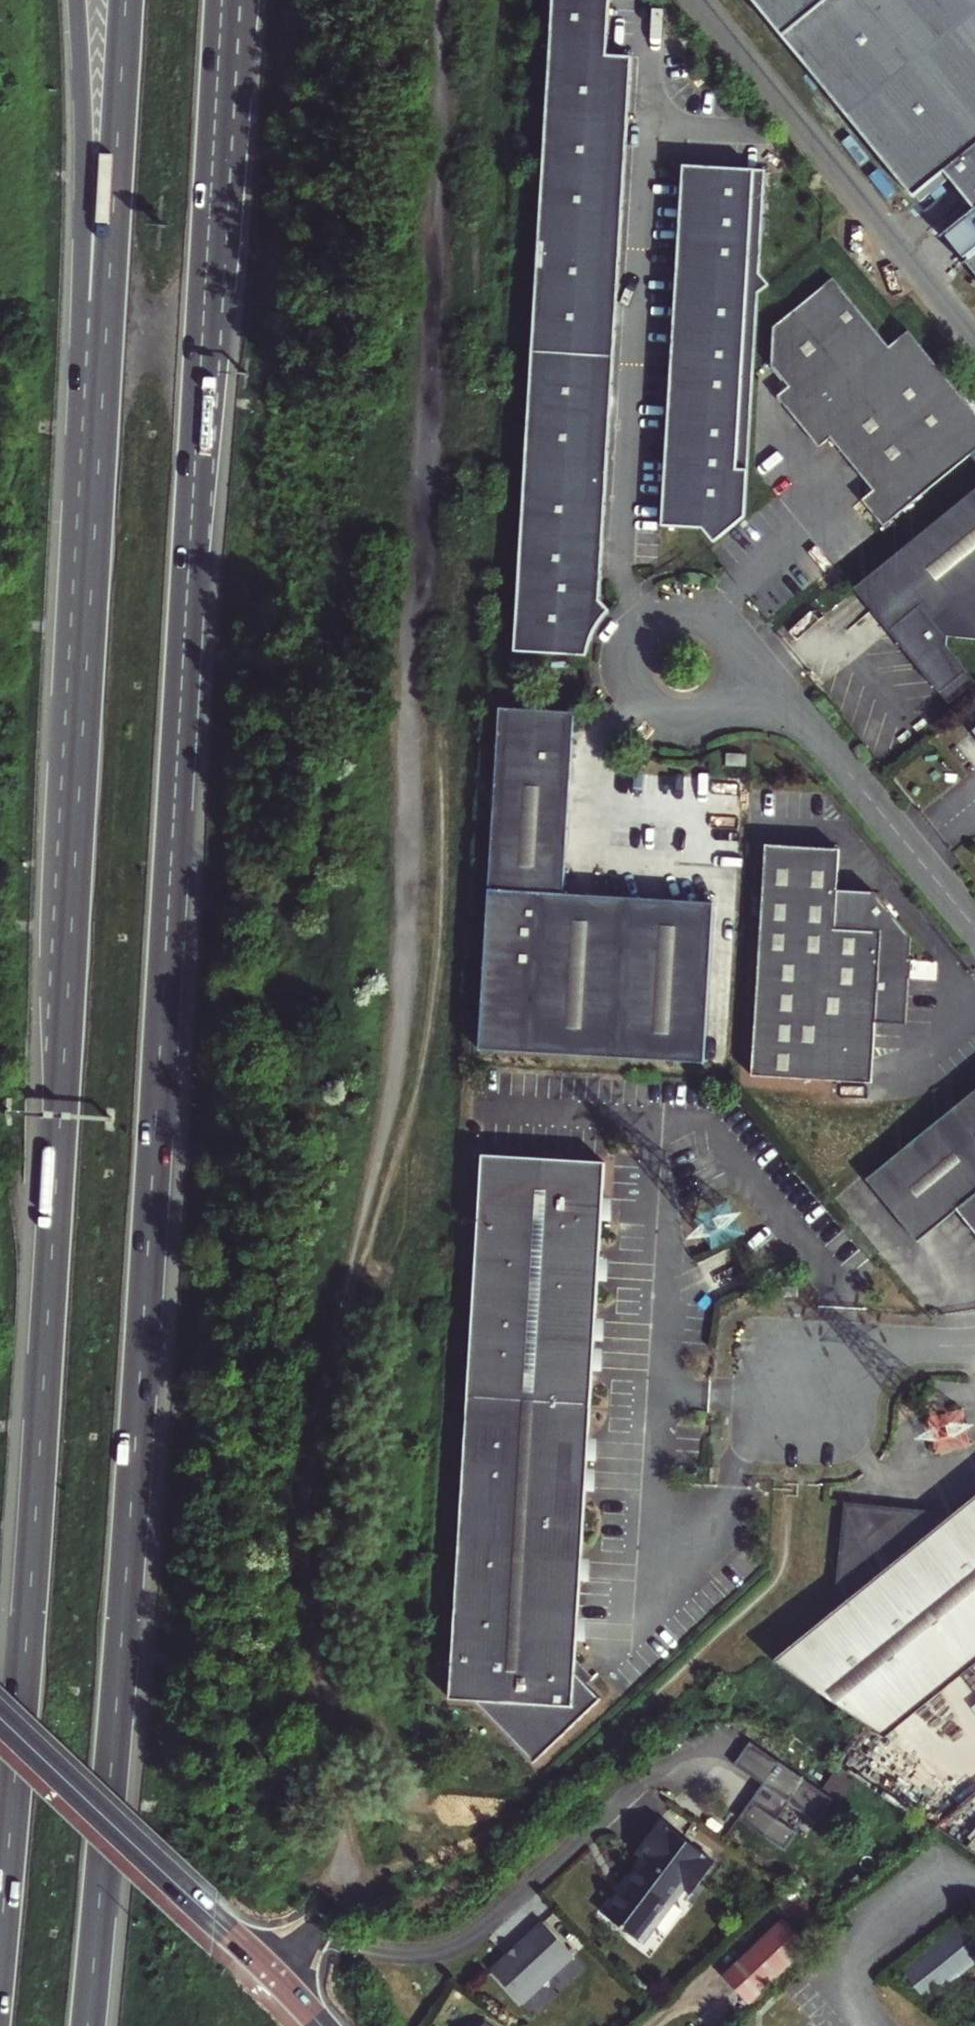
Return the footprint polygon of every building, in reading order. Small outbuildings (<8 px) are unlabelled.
[(517,651),(587,658),(593,640),(600,623),(611,611),(601,599),(633,58),(607,57),(610,0),(555,0),(517,651)] [(918,202),(952,174),(974,202),(974,0),(753,0),(918,202)] [(761,274),(767,173),(685,168),(663,528),(705,530),(716,543),(747,517),(761,294),(771,285),(761,274)] [(974,272),(974,219),(949,240),(974,272)] [(773,327),(772,366),(789,387),(777,396),(819,447),(830,437),(873,490),(862,500),(883,526),(974,450),(974,412),(908,330),(889,346),(833,278),(773,327)] [(857,588),(951,707),(974,686),(974,497),(857,588)] [(575,712),(500,707),(480,1049),(705,1062),(714,902),(564,893),(575,712)] [(753,1075),(873,1082),(876,1022),(907,1024),(910,978),(911,978),(912,960),(916,960),(916,959),(911,959),(912,937),(874,892),(838,890),(840,850),(766,845),(753,1075)] [(867,1179),(918,1242),(957,1210),(974,1231),(974,1091),(867,1179)] [(481,1157),(469,1363),(592,1371),(593,1350),(594,1342),(595,1320),(597,1282),(599,1259),(601,1221),(602,1199),(604,1164),(481,1157)] [(602,1199),(601,1221),(611,1222),(612,1199),(602,1199)] [(599,1259),(597,1282),(607,1282),(609,1259),(599,1259)] [(783,1303),(799,1303),(799,1294),(783,1293),(783,1303)] [(595,1320),(594,1342),(604,1342),(605,1320),(595,1320)] [(593,1350),(592,1371),(592,1372),(602,1373),(603,1350),(593,1350)] [(467,1399),(449,1700),(479,1702),(534,1763),(598,1703),(585,1687),(575,1677),(576,1662),(577,1643),(578,1622),(580,1582),(581,1560),(585,1492),(587,1470),(587,1463),(588,1441),(590,1407),(592,1372),(592,1371),(469,1363),(467,1399)] [(974,1442),(969,1409),(927,1414),(931,1447),(974,1442)] [(587,1463),(597,1464),(599,1441),(588,1441),(587,1463)] [(597,1471),(587,1470),(585,1492),(596,1493),(597,1471)] [(845,1505),(835,1610),(773,1660),(886,1738),(974,1665),(974,1495),(950,1516),(845,1505)] [(581,1560),(580,1582),(590,1583),(591,1560),(581,1560)] [(578,1622),(577,1643),(587,1643),(588,1622),(578,1622)] [(576,1662),(575,1677),(585,1687),(592,1681),(576,1662)] [(764,1779),(741,1817),(788,1847),(803,1823),(813,1829),(835,1794),(750,1740),(737,1762),(764,1779)] [(640,1856),(668,1829),(658,1821),(635,1852),(640,1856)] [(640,1856),(643,1858),(602,1913),(642,1941),(683,1888),(690,1893),(714,1863),(668,1829),(640,1856)] [(925,2001),(974,1962),(974,1923),(969,1916),(895,1974),(925,2001)] [(547,1919),(495,1967),(526,2001),(578,1953),(547,1919)] [(810,1948),(782,1919),(723,1976),(750,2005),(810,1948)]
